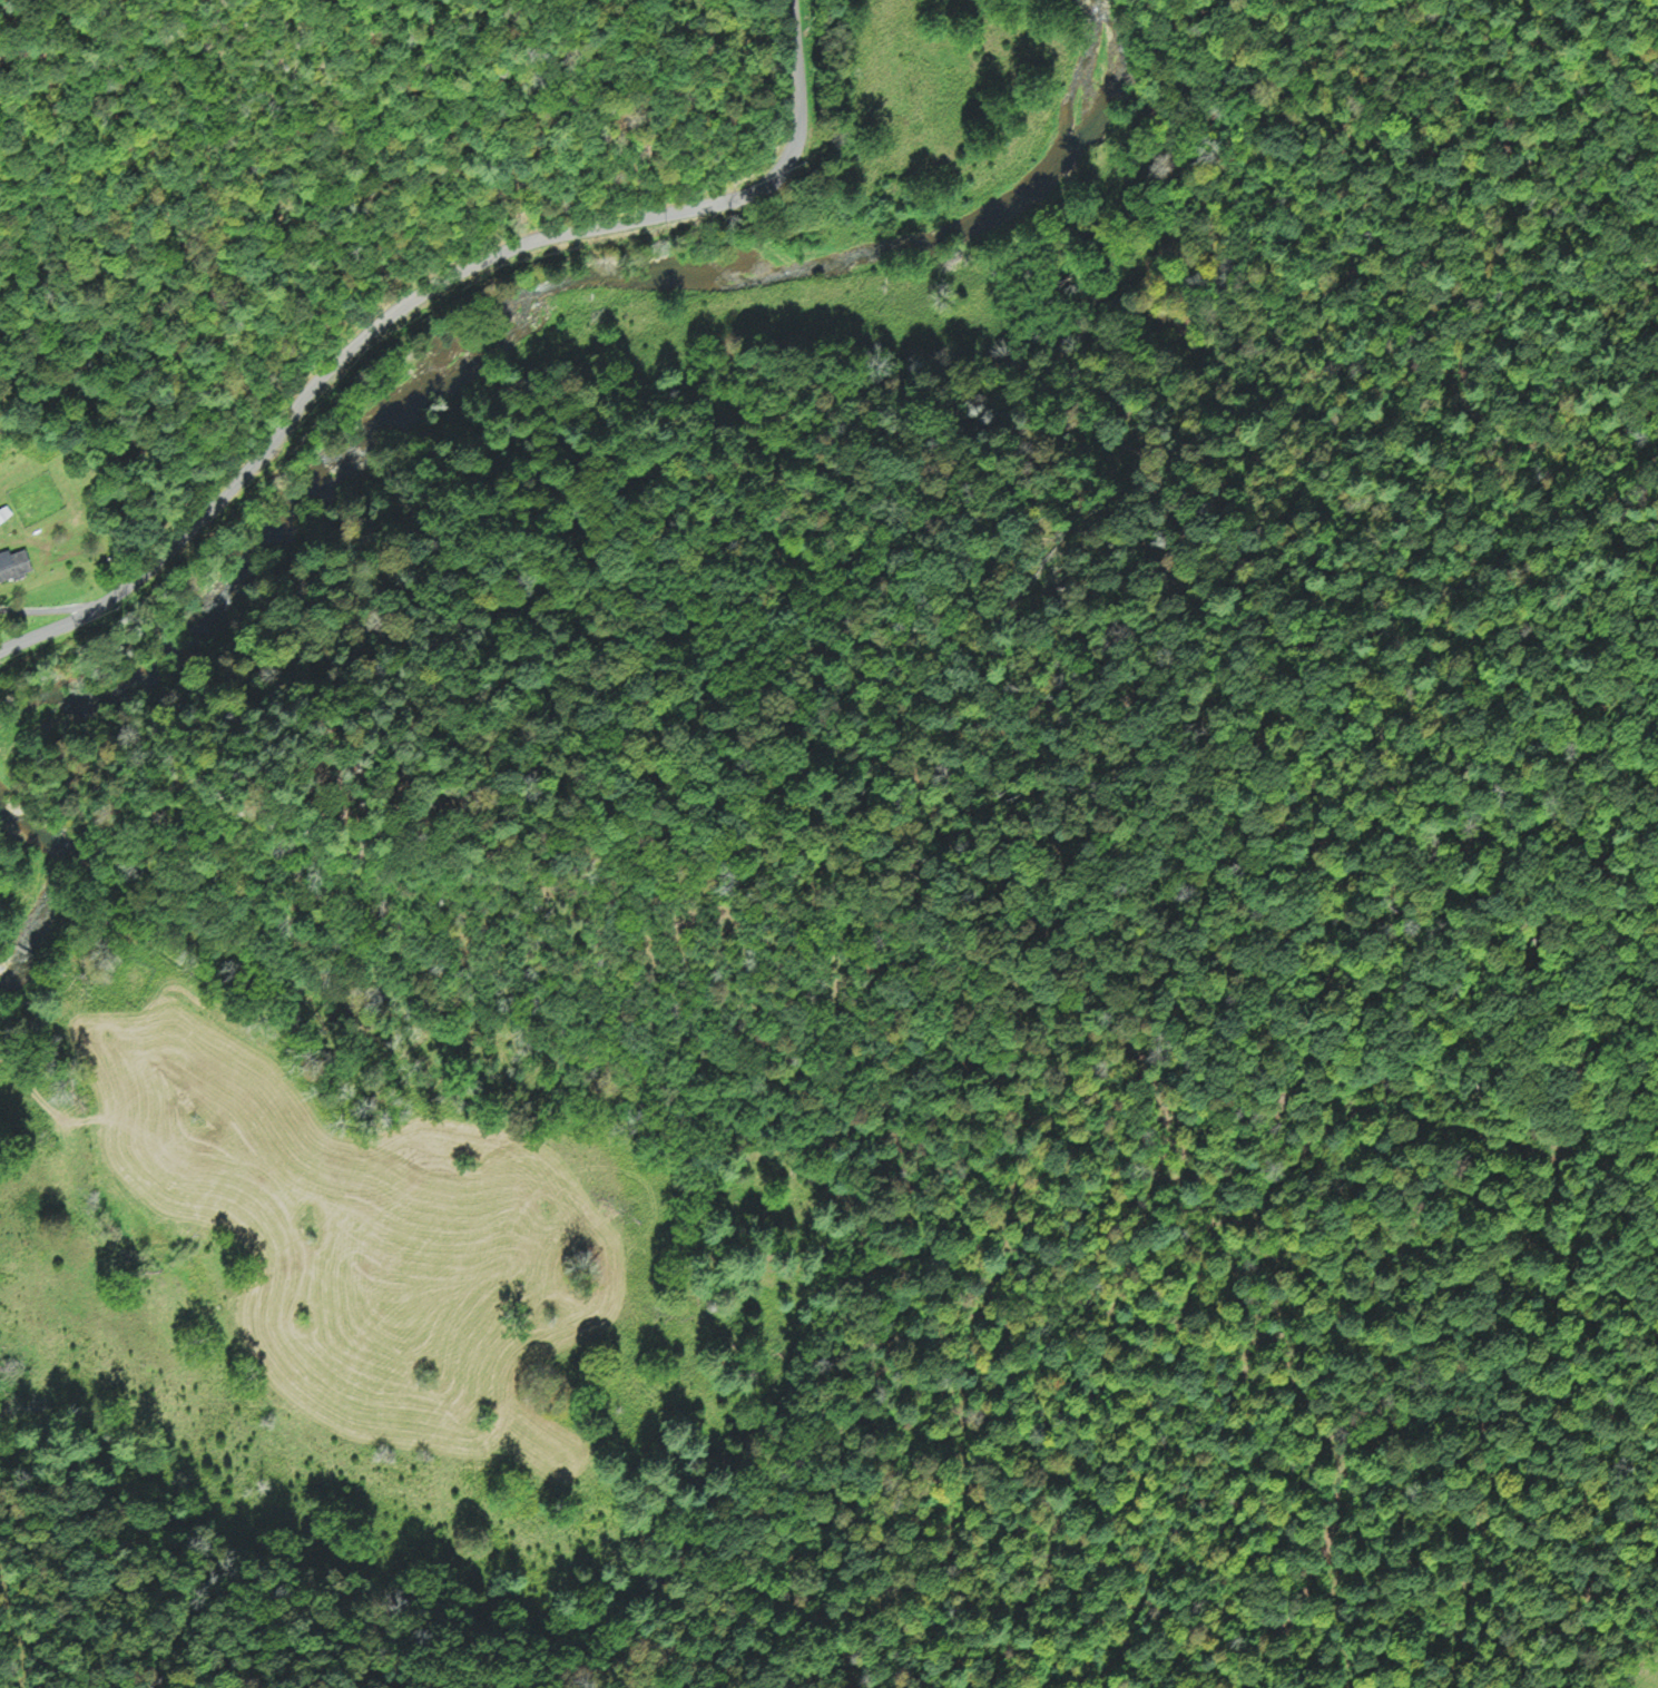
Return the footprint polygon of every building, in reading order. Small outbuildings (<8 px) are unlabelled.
[(12,512),(0,521),(0,505),(4,502),(12,512)] [(8,573),(0,576),(0,551),(7,549),(9,555),(23,550),(28,568),(19,570),(21,577),(10,580),(8,573)]
